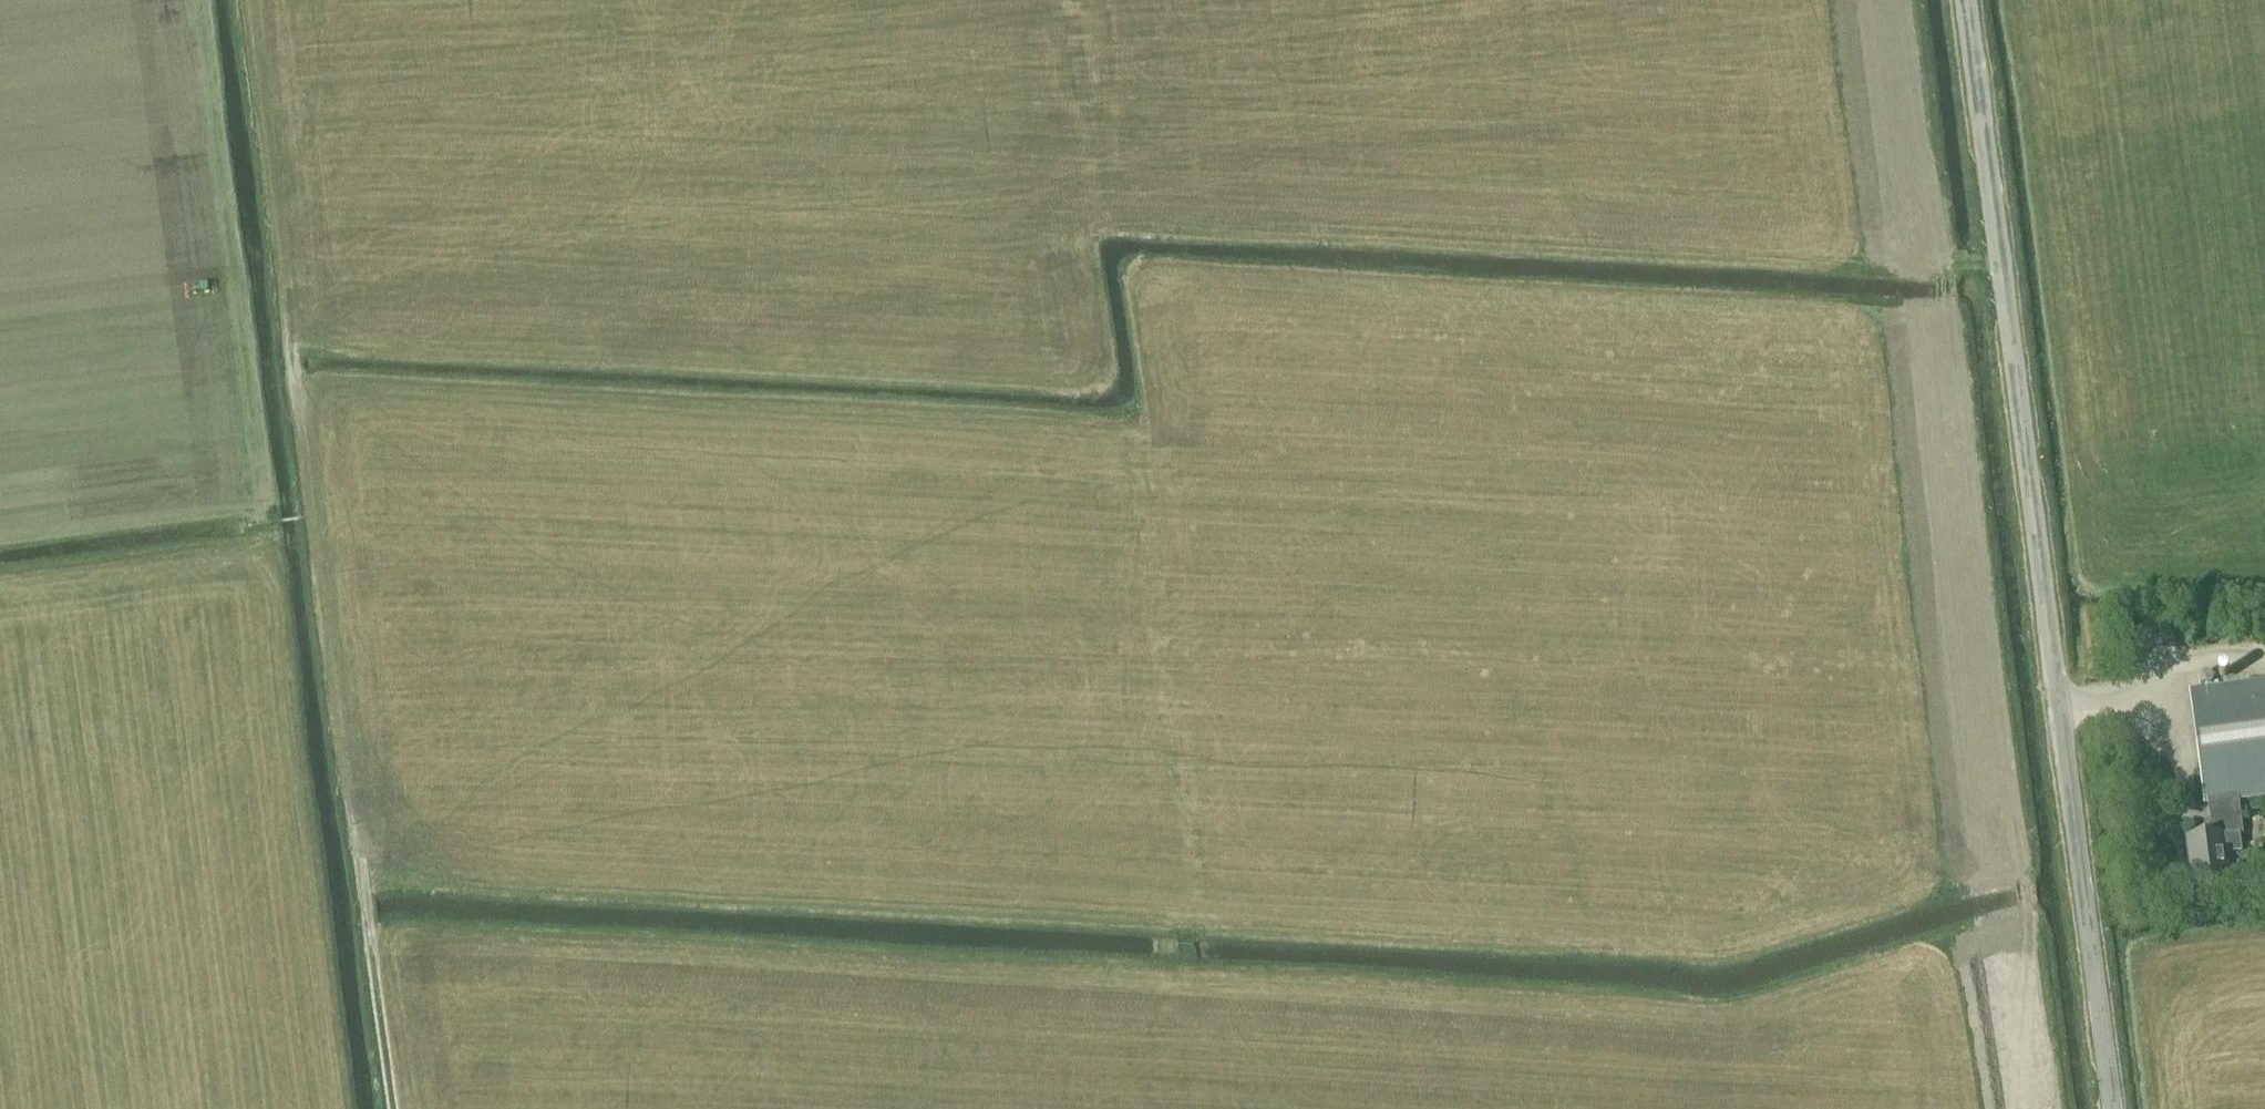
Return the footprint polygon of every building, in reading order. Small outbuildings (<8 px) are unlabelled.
[(2205,804),(2208,804),(2212,836),(2188,839),(2194,887),(2229,883),(2225,854),(2241,852),(2239,834),(2243,833),(2239,799),(2264,796),(2264,681),(2190,691),(2205,804)]
